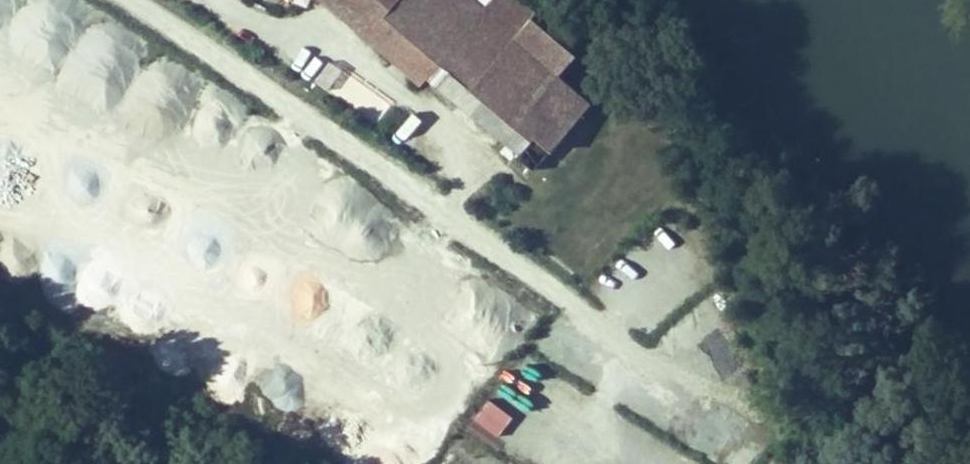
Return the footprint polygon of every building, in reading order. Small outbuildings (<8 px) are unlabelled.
[(378,40),(382,26),(496,63),(491,76),(517,84),(544,0),(257,0),(378,40)]
